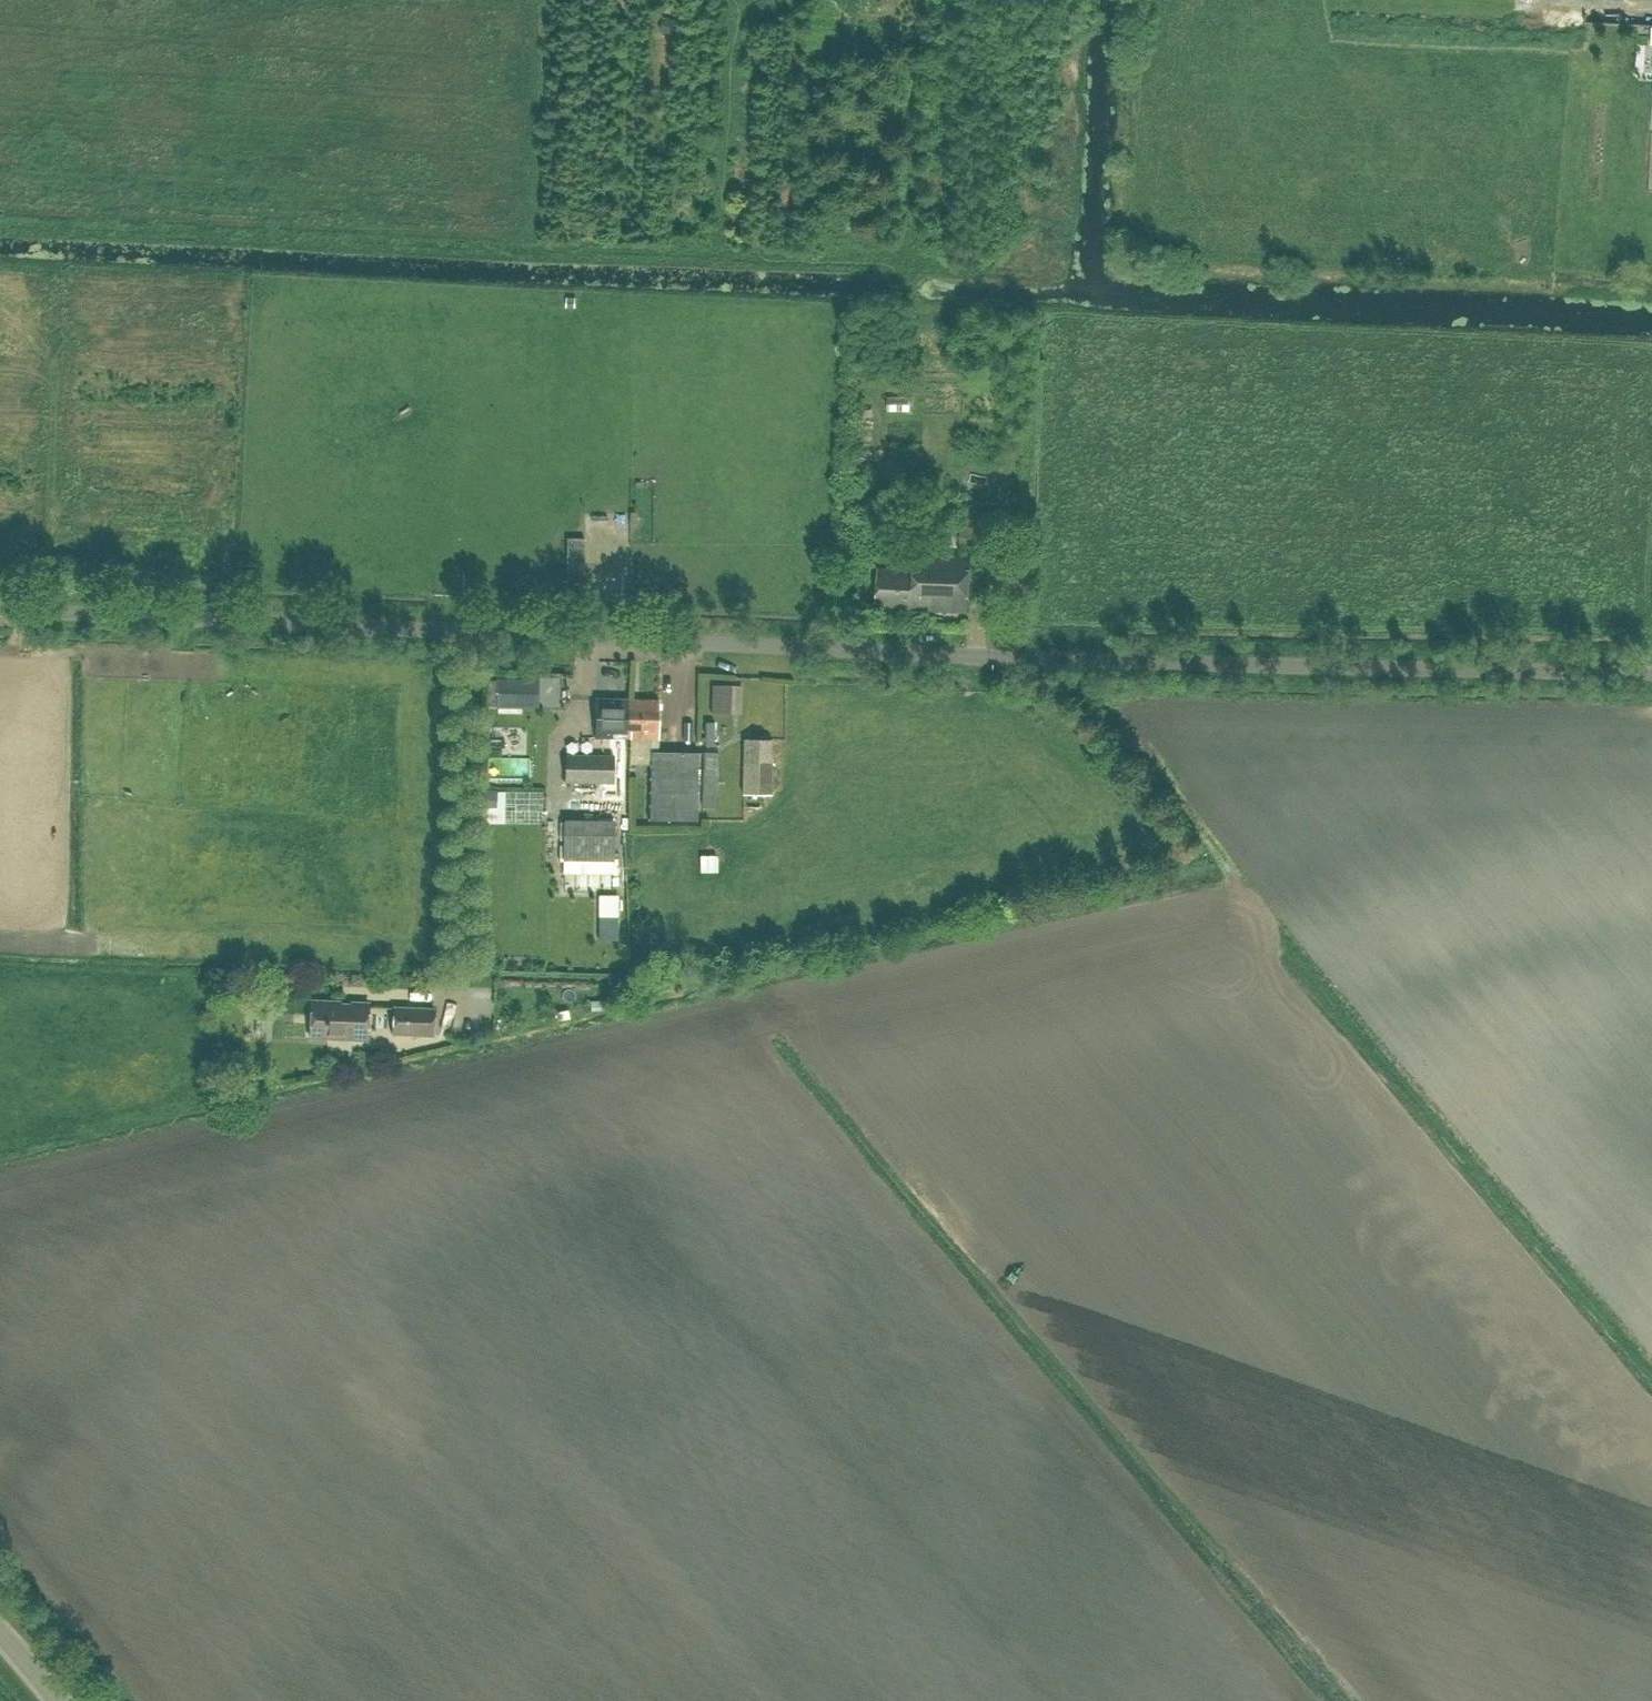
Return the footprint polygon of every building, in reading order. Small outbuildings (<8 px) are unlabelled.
[(1016,512),(961,511),(961,540),(1016,541),(1016,512)] [(913,571),(879,570),(878,604),(911,606),(911,608),(968,611),(970,555),(913,553),(913,571)] [(496,678),(496,707),(523,708),(523,679),(496,678)] [(711,684),(710,711),(729,712),(730,684),(711,684)] [(594,737),(612,737),(612,752),(625,752),(625,738),(623,737),(623,698),(595,698),(594,737)] [(623,737),(625,738),(629,738),(629,763),(650,763),(649,817),(697,818),(698,751),(657,750),(658,699),(623,698),(623,737)] [(772,738),(743,737),(741,793),(770,794),(772,738)] [(718,752),(704,751),(702,806),(717,806),(718,752)] [(614,782),(614,754),(564,753),(564,782),(614,782)] [(563,859),(564,858),(564,874),(614,874),(614,859),(614,827),(564,826),(563,859)] [(698,849),(699,867),(718,866),(717,848),(698,849)] [(617,940),(617,896),(598,896),(598,939),(617,940)] [(467,994),(487,995),(488,983),(467,982),(467,994)] [(368,1002),(311,1000),(309,1036),(366,1038),(368,1002)] [(392,1005),(390,1034),(433,1035),(434,1007),(392,1005)]
